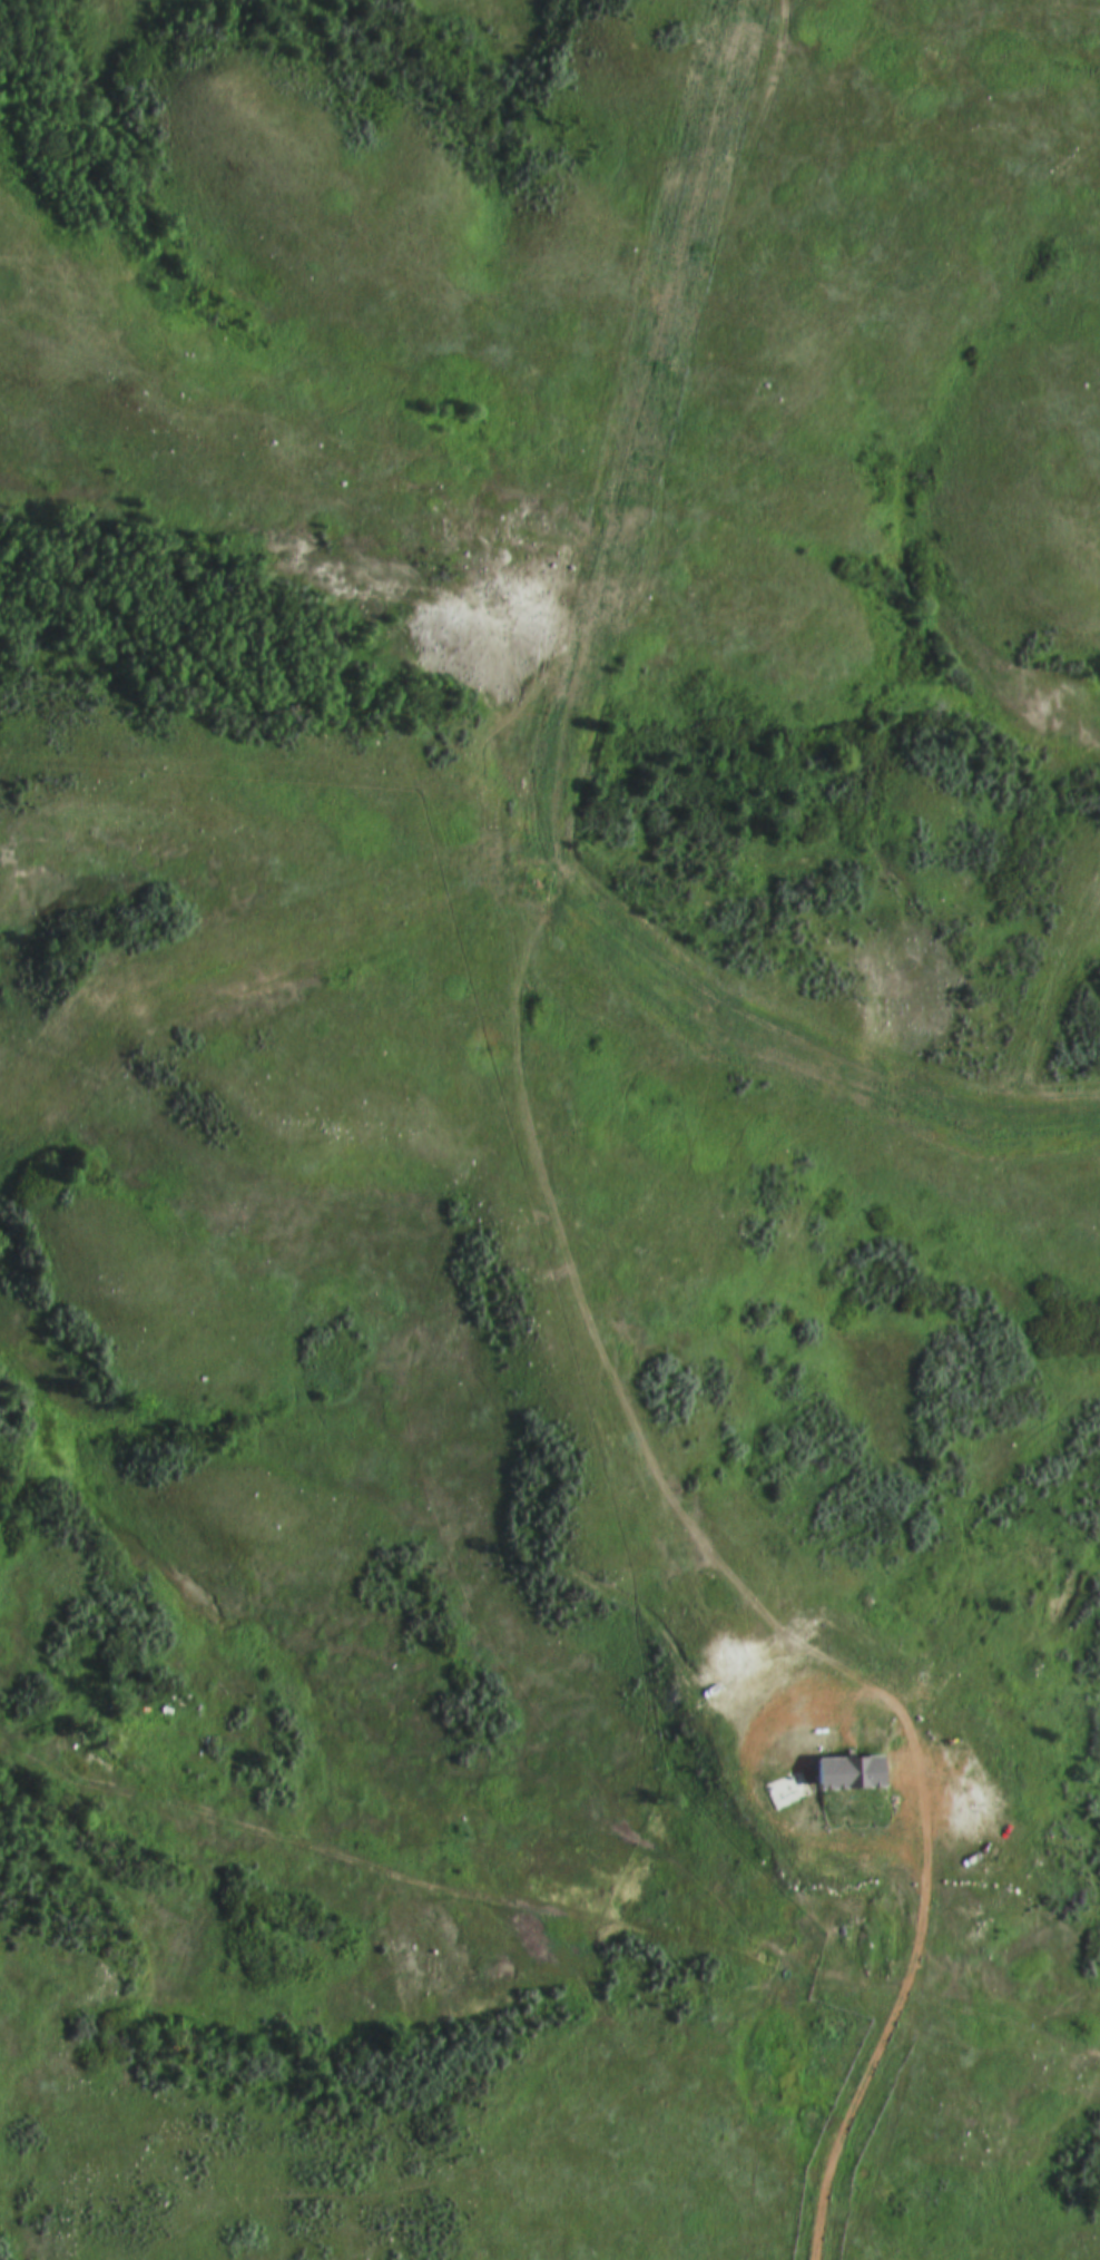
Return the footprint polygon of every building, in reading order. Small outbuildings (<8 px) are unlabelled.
[(813,1755),(884,1750),(886,1778),(815,1783),(813,1755)]
